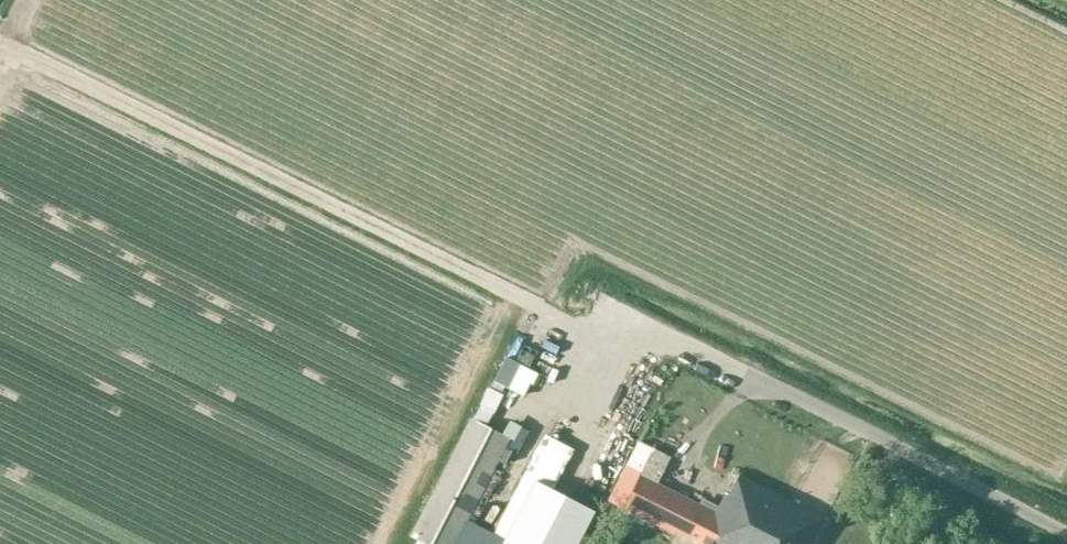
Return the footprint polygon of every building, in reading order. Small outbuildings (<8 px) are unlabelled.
[(504,357),(491,383),(505,389),(512,376),(534,386),(539,374),(504,357)] [(487,387),(470,418),(486,426),(502,395),(487,387)] [(413,543),(456,543),(467,523),(510,439),(486,426),(470,418),(410,536),(416,539),(413,543)] [(543,436),(490,534),(503,541),(535,481),(554,442),(543,436)] [(825,517),(739,474),(736,477),(727,494),(724,493),(715,512),(706,508),(707,507),(640,474),(622,509),(677,536),(673,543),(687,543),(688,541),(691,536),(701,540),(698,543),(811,543),(825,517)] [(502,543),(578,543),(595,512),(535,481),(503,541),(502,543)] [(456,543),(502,543),(503,541),(490,534),(467,523),(456,543)]
